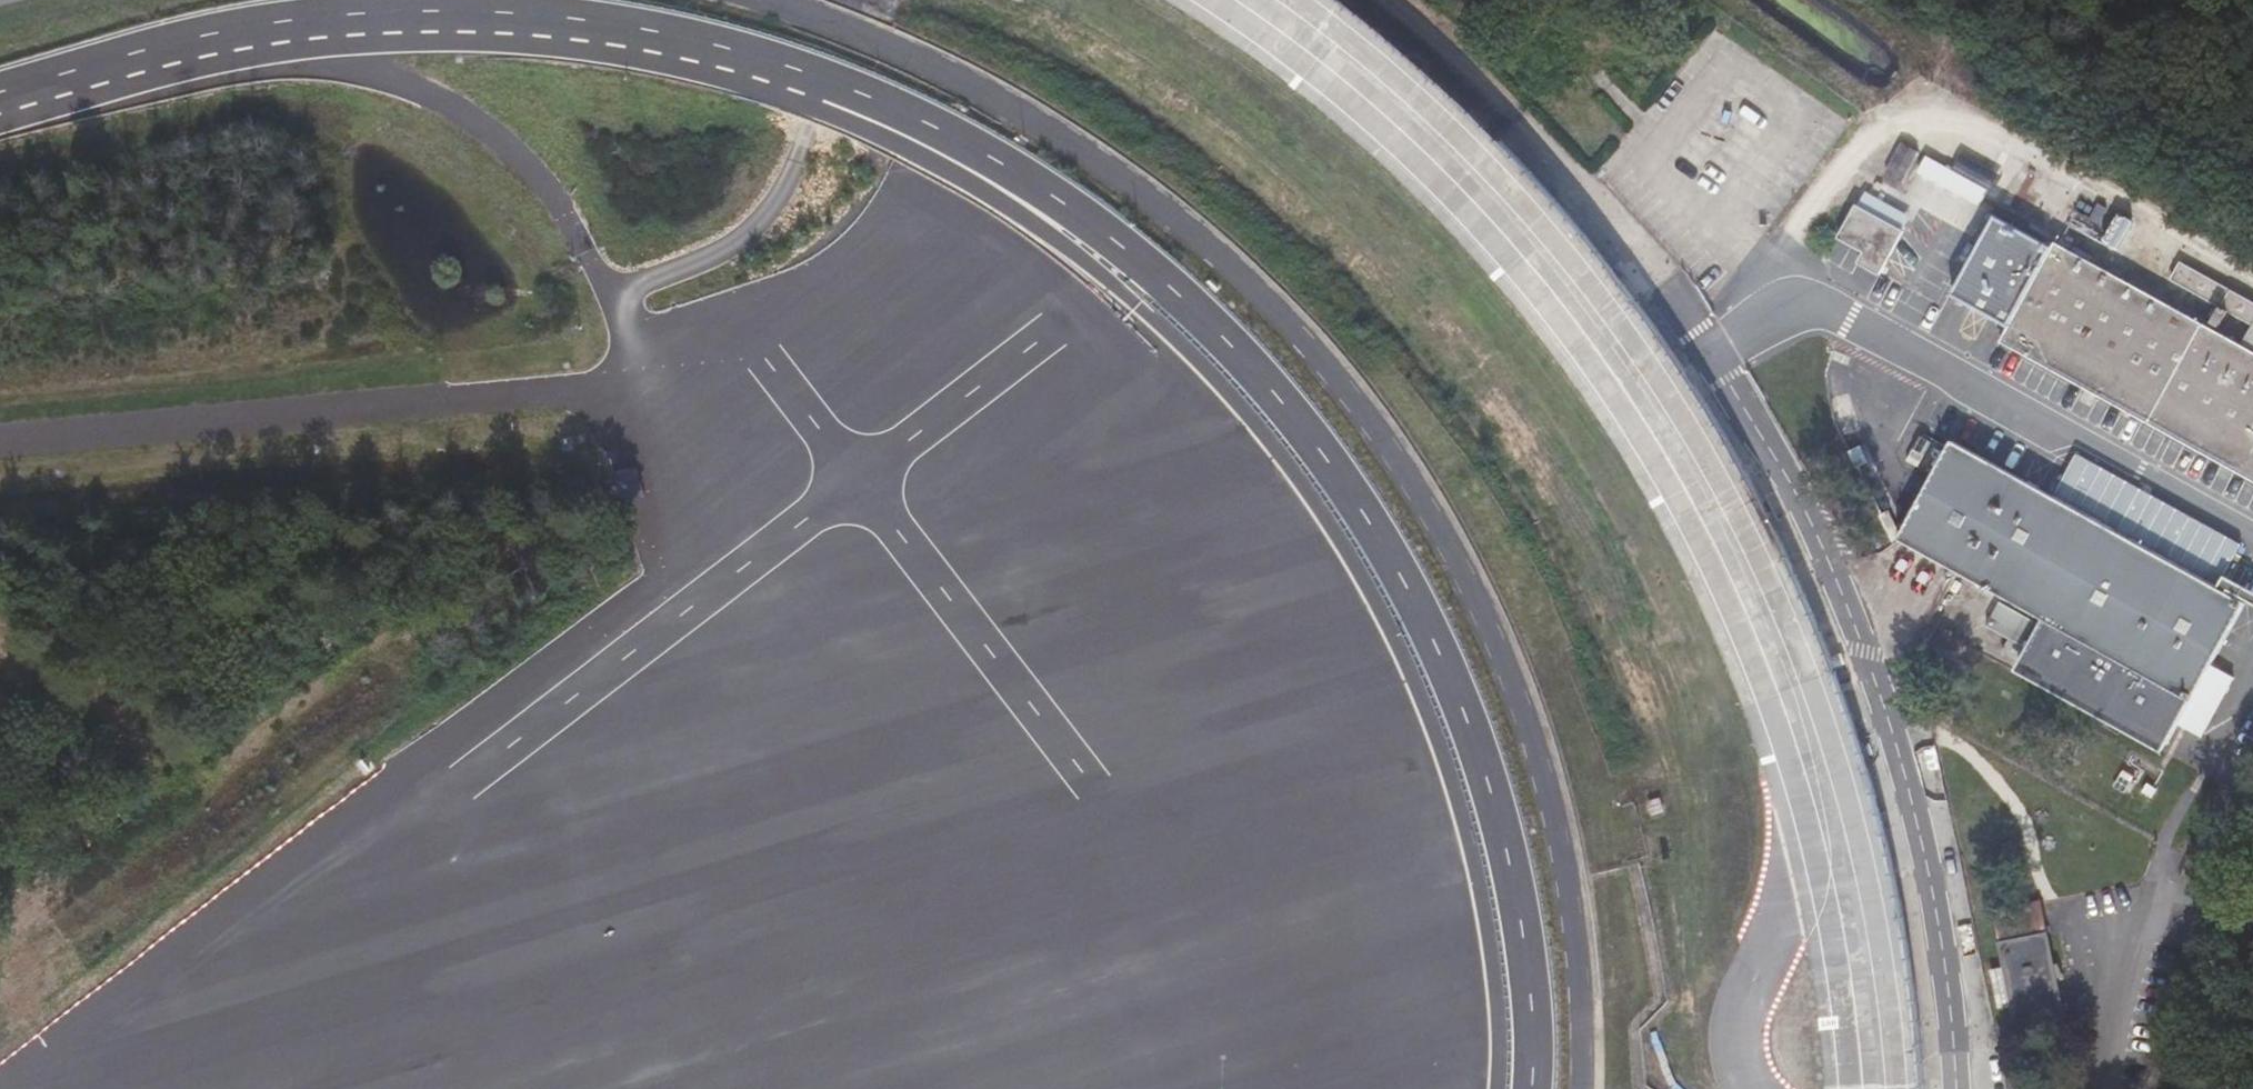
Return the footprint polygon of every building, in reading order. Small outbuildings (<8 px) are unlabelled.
[(1886,172),(1903,181),(1919,151),(1903,142),(1886,172)] [(1924,153),(1915,169),(1945,185),(1953,169),(1924,153)] [(1959,172),(1950,187),(1979,204),(1988,187),(1959,172)] [(1859,261),(1879,274),(1904,231),(1858,204),(1838,237),(1864,252),(1859,261)] [(2057,241),(2054,246),(1998,215),(1952,299),(2008,329),(2001,342),(2252,480),(2252,348),(2057,241)] [(2135,229),(2119,222),(2105,249),(2122,257),(2135,229)] [(2252,324),(2252,301),(2181,261),(2171,279),(2222,305),(2212,322),(2221,326),(2230,309),(2252,324)] [(1953,440),(1898,538),(2008,599),(1990,631),(2025,651),(2014,670),(2163,752),(2191,701),(2246,602),(2228,593),(2218,588),(2225,575),(2242,546),(2080,456),(2056,498),(1953,440)] [(2225,575),(2218,588),(2228,593),(2229,589),(2252,602),(2252,590),(2225,575)] [(2013,1004),(2017,1026),(2064,1017),(2056,978),(2064,976),(2059,961),(2053,963),(2046,932),(2045,932),(2038,899),(1993,909),(2005,967),(1990,970),(1998,1007),(2013,1004)]
